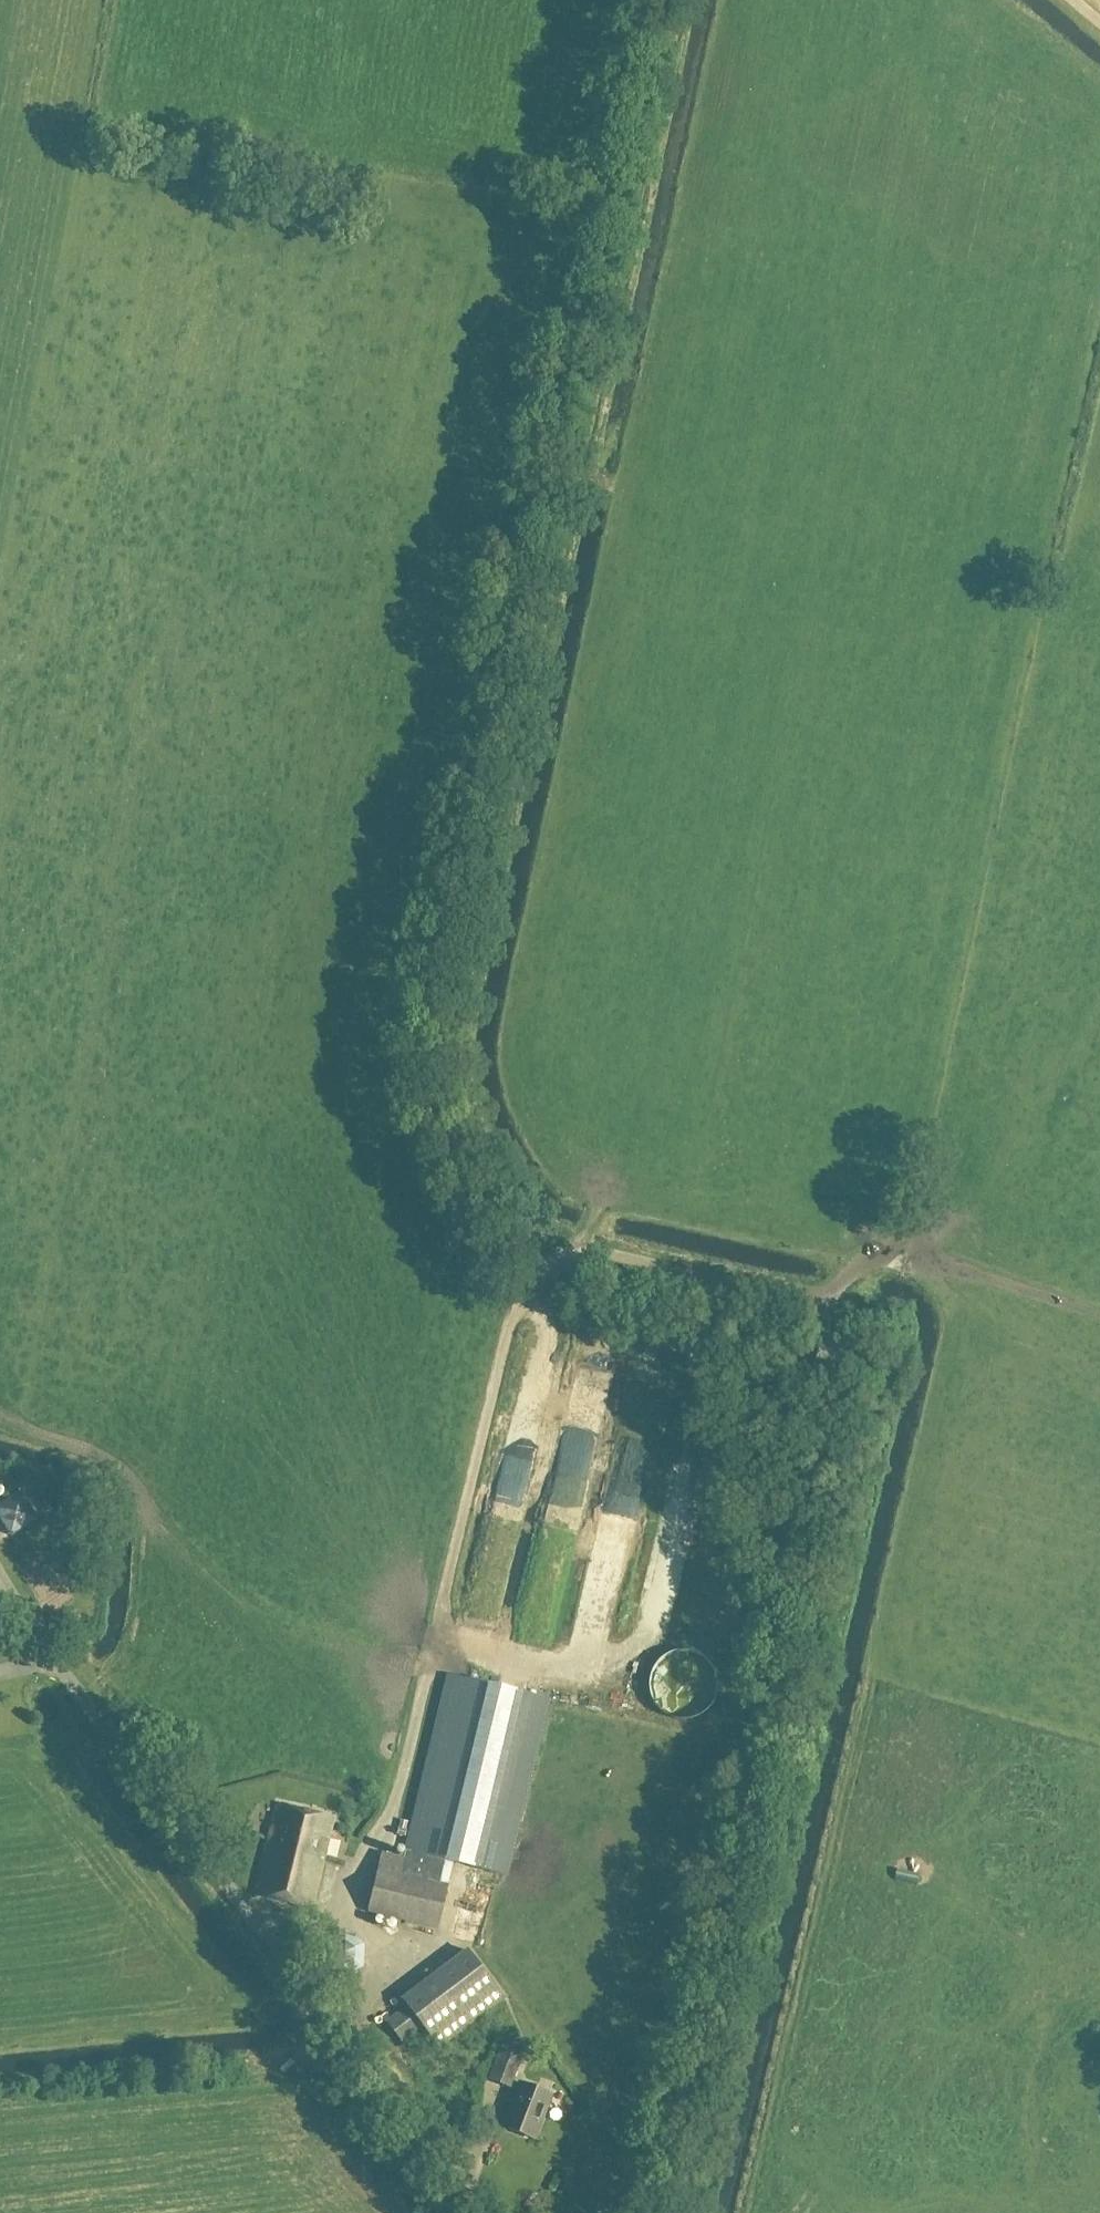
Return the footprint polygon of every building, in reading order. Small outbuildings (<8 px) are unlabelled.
[(406,1859),(381,1853),(368,1912),(439,1929),(455,1863),(474,1868),(510,1876),(549,1699),(449,1675),(406,1859)] [(315,1910),(338,1817),(276,1802),(254,1895),(315,1910)] [(324,1940),(322,1963),(340,1976),(364,1967),(366,1943),(345,1929),(324,1940)] [(505,1999),(469,1950),(404,1999),(409,2006),(389,2021),(403,2040),(423,2025),(441,2048),(505,1999)] [(511,2086),(522,2057),(501,2048),(490,2078),(511,2086)] [(536,2139),(553,2094),(520,2081),(502,2126),(536,2139)]
